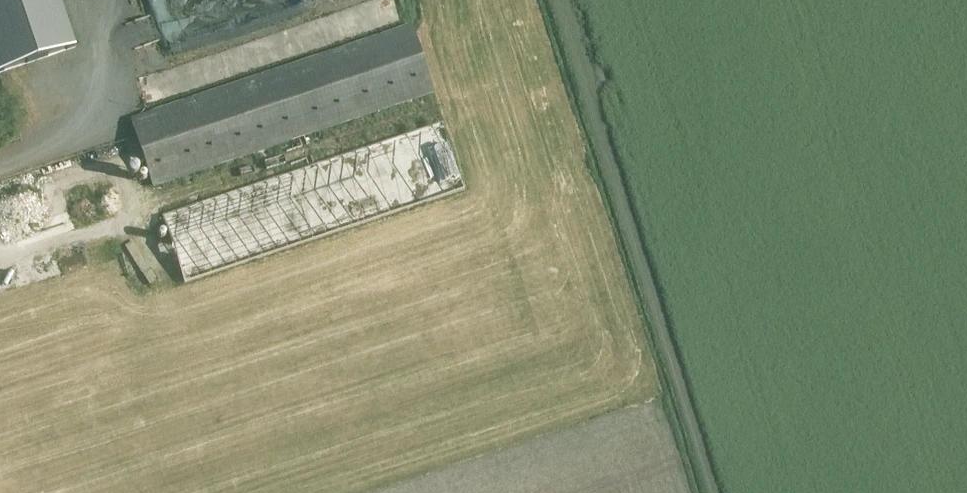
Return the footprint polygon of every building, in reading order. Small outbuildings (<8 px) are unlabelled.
[(76,57),(58,0),(0,0),(0,80),(76,57)] [(433,94),(411,26),(130,119),(153,187),(433,94)] [(465,190),(443,122),(162,215),(184,284),(465,190)]
